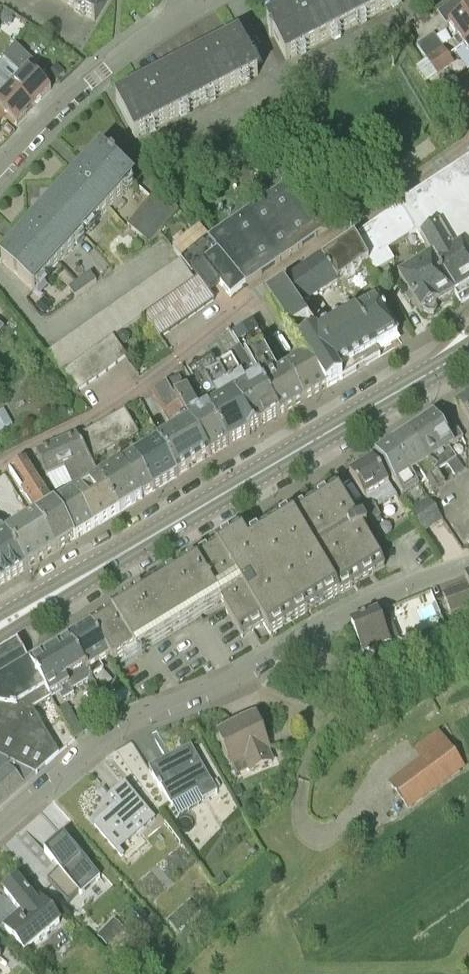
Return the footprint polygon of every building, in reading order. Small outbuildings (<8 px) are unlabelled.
[(95,21),(108,0),(60,0),(95,21)] [(348,29),(333,0),(312,0),(267,23),(272,32),(269,34),(271,38),(274,36),(286,61),(348,29)] [(404,0),(333,0),(348,29),(404,0)] [(468,43),(468,10),(448,24),(464,47),(468,43)] [(195,105),(257,74),(239,38),(177,70),(195,105)] [(51,90),(29,69),(35,63),(16,45),(4,59),(22,75),(11,87),(33,108),(51,90)] [(444,49),(427,60),(432,68),(449,56),(444,49)] [(449,56),(432,68),(438,75),(454,64),(449,56)] [(49,72),(57,80),(66,71),(58,63),(49,72)] [(134,136),(195,105),(177,70),(116,101),(134,136)] [(33,108),(11,87),(0,98),(0,118),(5,114),(16,125),(33,108)] [(462,109),(468,104),(468,92),(456,101),(462,109)] [(132,181),(114,165),(116,163),(112,159),(110,161),(101,153),(51,208),(83,236),(132,181)] [(354,238),(369,262),(416,235),(418,239),(431,259),(432,263),(453,295),(455,294),(461,303),(462,303),(468,298),(468,260),(467,256),(468,255),(468,164),(450,176),(399,207),(399,206),(354,238)] [(332,226),(298,176),(208,238),(246,283),(245,284),(246,285),(332,226)] [(151,200),(129,227),(150,244),(173,214),(179,207),(178,206),(167,197),(161,204),(159,206),(151,200)] [(34,292),(83,236),(51,208),(1,262),(34,292)] [(200,229),(176,248),(180,259),(197,277),(206,286),(215,278),(231,297),(245,284),(246,283),(208,238),(200,229)] [(266,301),(292,341),(312,328),(302,312),(341,284),(370,263),(369,262),(354,238),(352,240),(324,260),(297,279),(286,286),(266,301)] [(370,263),(373,268),(373,269),(375,273),(377,272),(382,282),(393,276),(387,266),(394,262),(388,251),(369,262),(370,263)] [(189,282),(197,277),(180,259),(170,267),(184,286),(189,282)] [(431,259),(398,278),(421,314),(423,313),(428,316),(434,316),(437,310),(437,305),(453,295),(432,263),(431,259)] [(180,289),(184,286),(170,267),(160,274),(174,293),(180,289)] [(68,288),(74,297),(96,282),(90,273),(68,288)] [(164,300),(171,295),(174,293),(160,274),(150,281),(164,300)] [(215,299),(205,286),(197,277),(189,282),(205,306),(215,299)] [(162,302),(164,300),(150,281),(140,288),(154,308),(162,302)] [(196,312),(205,306),(189,282),(184,286),(180,289),(196,312)] [(144,315),(153,308),(154,308),(140,288),(129,295),(144,315)] [(187,318),(196,312),(180,289),(174,293),(171,295),(187,318)] [(44,295),(35,304),(44,312),(52,303),(44,295)] [(133,322),(144,315),(129,295),(119,302),(133,322)] [(178,325),(187,318),(171,295),(164,300),(162,302),(178,325)] [(123,329),(133,322),(119,302),(109,309),(123,329)] [(169,331),(178,325),(162,302),(154,308),(153,308),(169,331)] [(396,335),(377,303),(357,316),(356,317),(377,352),(391,344),(388,339),(396,335)] [(160,338),(169,331),(153,308),(144,315),(160,338)] [(112,337),(123,329),(109,309),(99,316),(112,337)] [(380,357),(377,352),(377,353),(356,317),(354,314),(317,337),(312,328),(292,341),(301,354),(304,360),(323,390),(339,381),(352,373),(380,357)] [(103,343),(112,337),(99,316),(89,323),(103,343)] [(232,335),(231,335),(240,351),(245,358),(246,357),(259,379),(280,415),(303,402),(286,371),(280,376),(262,347),(266,345),(253,322),(232,335)] [(93,350),(103,343),(89,323),(79,330),(93,350)] [(83,357),(93,350),(79,330),(68,337),(83,357)] [(121,332),(117,335),(116,341),(118,344),(124,345),(129,343),(130,338),(127,333),(121,332)] [(72,364),(83,357),(68,337),(58,344),(72,364)] [(103,343),(117,365),(127,358),(112,337),(103,343)] [(107,372),(117,365),(103,343),(93,350),(107,372)] [(62,371),(72,364),(58,344),(48,351),(62,371)] [(97,379),(107,372),(93,350),(83,357),(97,379)] [(246,357),(245,358),(240,351),(228,358),(230,362),(218,369),(256,430),(260,427),(280,415),(259,379),(246,357)] [(87,386),(97,379),(83,357),(72,364),(87,386)] [(303,402),(323,390),(304,360),(286,371),(303,402)] [(77,393),(87,386),(72,364),(62,371),(77,393)] [(249,434),(256,430),(218,369),(206,377),(203,373),(190,380),(208,411),(208,412),(213,420),(229,445),(249,433),(249,434)] [(178,377),(166,385),(175,399),(179,406),(182,410),(189,422),(190,423),(212,456),(229,445),(213,420),(208,412),(207,410),(202,414),(187,391),(178,377)] [(180,475),(212,456),(190,423),(166,385),(153,393),(172,425),(174,424),(179,431),(160,444),(180,475)] [(459,406),(468,422),(468,400),(459,406)] [(0,411),(0,431),(12,424),(4,409),(0,411)] [(125,440),(138,432),(125,409),(112,417),(125,440)] [(449,448),(463,438),(444,409),(426,420),(446,449),(439,454),(447,465),(456,459),(449,448)] [(112,417),(102,422),(115,446),(125,440),(112,417)] [(426,420),(410,432),(437,471),(447,465),(439,454),(446,449),(426,420)] [(102,422),(91,429),(104,452),(115,446),(102,422)] [(90,461),(104,452),(91,429),(77,437),(37,454),(47,477),(63,468),(73,483),(96,471),(90,461)] [(410,432),(391,444),(411,473),(419,468),(426,479),(431,476),(438,487),(443,483),(444,483),(437,471),(410,432)] [(154,491),(180,475),(160,444),(134,460),(154,491)] [(419,485),(411,473),(391,444),(376,454),(403,495),(419,485)] [(76,539),(56,508),(25,460),(9,470),(40,521),(37,523),(56,551),(76,539)] [(122,510),(154,491),(134,460),(103,481),(122,510)] [(374,460),(350,474),(365,499),(388,484),(374,460)] [(97,526),(122,510),(103,481),(79,495),(97,526)] [(90,624),(91,626),(109,655),(114,663),(218,599),(242,638),(254,632),(253,630),(264,624),(270,635),(271,635),(270,633),(280,627),(281,627),(282,628),(283,628),(282,626),(292,620),(293,622),(385,566),(362,530),(366,528),(361,519),(357,521),(336,486),(245,541),(239,531),(238,532),(239,533),(229,540),(228,538),(227,539),(228,540),(225,542),(218,546),(217,545),(216,546),(217,547),(207,553),(206,552),(205,553),(206,555),(196,561),(195,559),(194,559),(195,561),(90,624)] [(76,539),(97,526),(79,495),(56,508),(76,539)] [(359,508),(370,524),(379,518),(381,516),(370,499),(359,508)] [(442,519),(431,503),(429,499),(409,513),(422,533),(442,519)] [(370,524),(373,528),(382,522),(379,518),(370,524)] [(27,569),(56,551),(37,523),(10,540),(27,569)] [(2,585),(5,583),(1,576),(1,569),(6,573),(11,580),(15,577),(11,571),(11,564),(16,568),(20,574),(27,569),(10,540),(7,536),(5,532),(3,528),(0,530),(0,583),(2,585)] [(443,595),(450,613),(463,609),(468,607),(468,586),(468,584),(456,589),(443,595)] [(377,614),(351,625),(364,655),(389,644),(389,643),(396,641),(399,639),(394,629),(386,609),(385,610),(377,614)] [(91,626),(69,639),(86,667),(87,669),(93,679),(94,678),(93,677),(104,670),(99,661),(109,655),(91,626)] [(44,655),(30,663),(52,699),(59,694),(60,697),(63,701),(74,694),(72,691),(93,679),(87,669),(86,667),(69,639),(53,649),(44,655)] [(28,664),(17,645),(0,655),(0,681),(28,664)] [(51,699),(28,664),(0,681),(0,689),(47,765),(59,754),(33,710),(51,699)] [(47,765),(0,689),(0,756),(36,775),(47,765)] [(132,698),(126,689),(117,694),(122,704),(132,698)] [(250,772),(274,761),(256,718),(219,734),(232,766),(245,760),(250,772)] [(423,762),(392,785),(407,806),(462,764),(446,744),(423,762)] [(217,791),(209,778),(191,747),(168,760),(171,765),(152,776),(160,790),(162,789),(172,804),(197,790),(203,800),(217,791)] [(2,806),(25,784),(12,769),(0,780),(0,804),(2,806)] [(102,800),(89,821),(94,826),(121,856),(121,858),(123,856),(119,851),(140,832),(155,819),(125,785),(111,797),(109,794),(102,800)] [(244,794),(240,787),(233,790),(237,798),(244,794)] [(50,848),(47,851),(51,856),(52,855),(69,876),(61,882),(74,897),(102,873),(68,834),(51,849),(50,848)] [(227,882),(222,875),(214,882),(218,888),(227,882)] [(36,901),(19,881),(4,893),(21,913),(16,916),(0,897),(0,933),(5,928),(26,952),(59,922),(39,898),(36,901)] [(185,923),(176,913),(168,920),(177,930),(185,923)] [(97,937),(106,947),(114,938),(105,929),(97,937)] [(118,967),(117,966),(108,973),(124,973),(118,967)]
